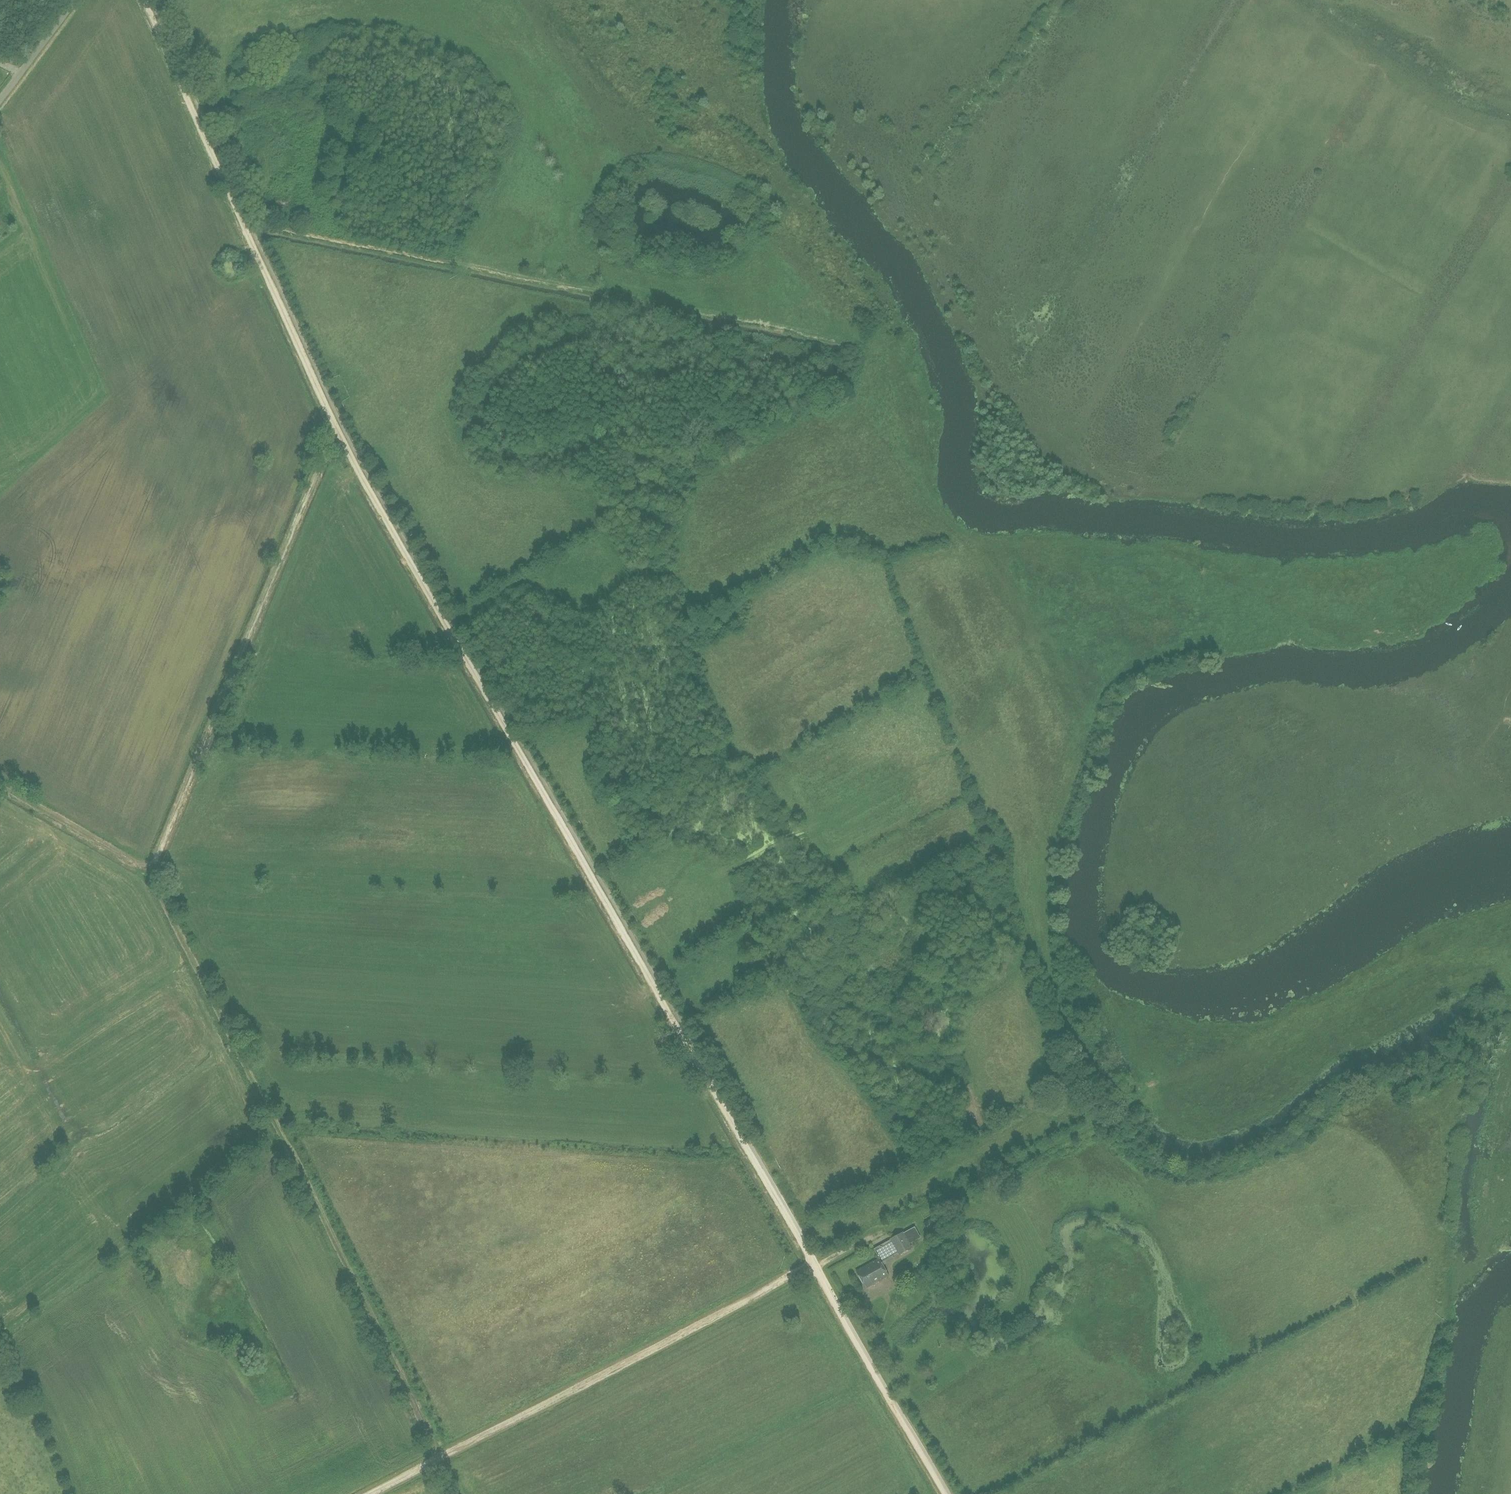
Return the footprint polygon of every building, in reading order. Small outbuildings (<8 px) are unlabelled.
[(920,1237),(914,1226),(904,1231),(903,1231),(890,1238),(890,1239),(874,1248),(879,1257),(856,1270),(866,1287),(888,1275),(881,1262),(898,1253),(899,1254),(912,1246),(910,1243),(920,1237)] [(875,1287),(878,1294),(891,1290),(889,1282),(875,1287)]
